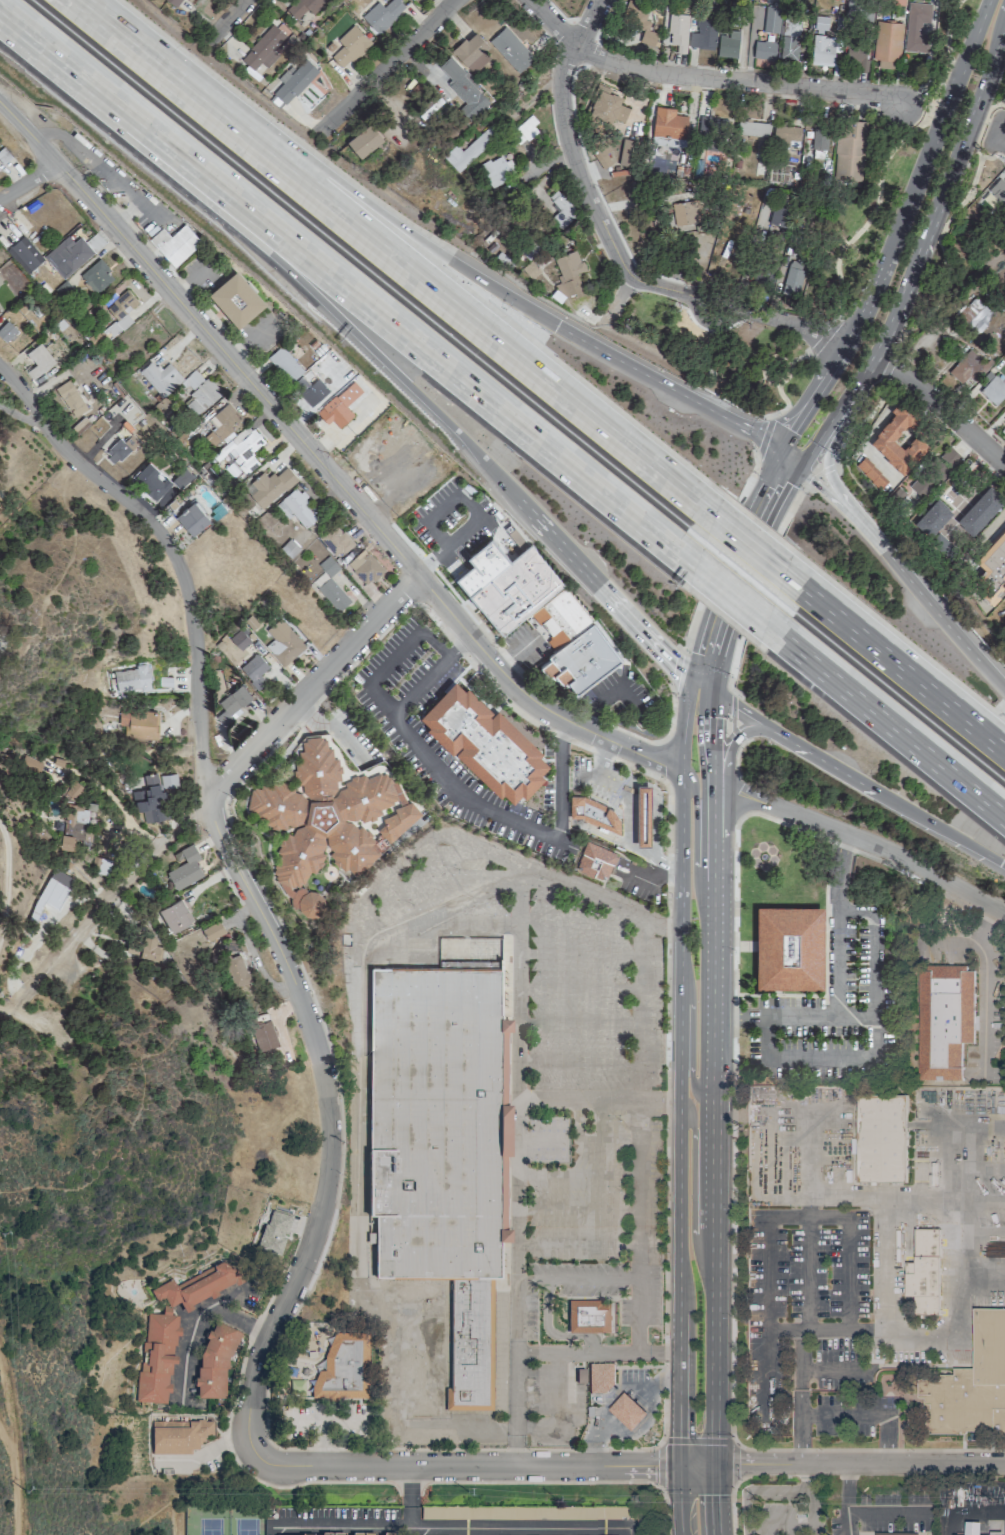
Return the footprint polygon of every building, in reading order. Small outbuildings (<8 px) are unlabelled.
[(285,9),(296,20),(306,9),(313,15),(326,0),(293,0),(285,9)] [(361,17),(377,35),(406,8),(398,0),(390,0),(382,7),(377,1),(361,17)] [(657,33),(647,30),(650,22),(644,19),(648,6),(629,0),(628,0),(622,17),(637,22),(631,40),(653,47),(657,33)] [(925,52),(926,33),(920,32),(921,23),(930,23),(931,3),(907,2),(904,51),(925,52)] [(763,32),(779,33),(780,7),(764,6),(763,32)] [(676,53),(686,53),(687,14),(669,14),(668,44),(676,45),(676,53)] [(827,30),(828,16),(814,16),(814,29),(827,30)] [(696,33),(688,32),(688,48),(715,49),(716,18),(696,18),(696,33)] [(901,22),(875,21),(874,59),(877,60),(877,67),(893,68),(893,61),(900,61),(901,22)] [(266,68),(278,55),(272,50),(285,35),(272,23),(239,58),(253,71),(261,63),(266,68)] [(341,68),(348,61),(351,63),(371,44),(353,24),(336,40),(342,46),(330,57),(341,68)] [(782,24),(780,58),(796,58),(798,24),(782,24)] [(534,57),(504,26),(488,41),(518,73),(534,57)] [(490,57),(484,51),(489,46),(474,30),(451,52),(472,74),(490,57)] [(737,58),(738,31),(728,30),(728,35),(717,35),(716,57),(737,58)] [(834,41),(827,41),(827,36),(812,35),(811,63),(833,64),(834,41)] [(776,42),(754,40),(752,57),(774,60),(776,42)] [(840,60),(864,67),(869,48),(844,42),(840,60)] [(488,101),(474,87),(477,84),(450,55),(438,65),(451,79),(446,83),(464,102),(458,108),(469,120),(488,101)] [(280,110),(318,70),(304,58),(290,74),(288,72),(265,96),(280,110)] [(629,108),(619,104),(622,95),(596,85),(586,112),(622,125),(629,108)] [(539,129),(529,116),(508,132),(519,145),(539,129)] [(722,151),(724,118),(699,117),(697,138),(704,138),(703,150),(722,151)] [(866,121),(836,120),(833,184),(863,186),(866,121)] [(769,122),(738,121),(737,135),(768,136),(769,122)] [(360,158),(382,140),(369,123),(346,142),(360,158)] [(442,156),(457,172),(498,134),(489,124),(461,151),(455,145),(442,156)] [(799,140),(800,126),(773,125),(772,139),(799,140)] [(826,149),(827,129),(812,128),(811,149),(826,149)] [(635,166),(638,140),(621,138),(618,164),(635,166)] [(505,181),(501,172),(508,169),(500,155),(478,165),(490,188),(505,181)] [(1001,178),(975,203),(983,210),(994,199),(1004,210),(1004,182),(1001,178)] [(562,229),(578,213),(556,190),(540,205),(562,229)] [(701,199),(670,203),(673,226),(705,221),(701,199)] [(781,225),(786,208),(773,204),(768,222),(781,225)] [(199,242),(183,223),(170,235),(160,226),(147,240),(173,267),(199,242)] [(79,236),(73,242),(67,235),(43,256),(63,279),(93,252),(79,236)] [(43,259),(22,236),(5,251),(27,274),(43,259)] [(584,294),(575,272),(584,269),(576,249),(552,259),(561,282),(558,284),(563,298),(573,294),(575,297),(584,294)] [(79,275),(94,294),(114,277),(98,259),(79,275)] [(797,293),(804,264),(786,259),(779,288),(797,293)] [(235,268),(208,292),(237,327),(265,302),(235,268)] [(125,313),(138,302),(126,288),(105,306),(116,319),(101,331),(109,340),(132,320),(125,313)] [(987,308),(974,297),(960,313),(973,324),(987,308)] [(17,330),(6,320),(0,326),(0,338),(5,343),(17,330)] [(25,372),(29,379),(54,364),(41,342),(24,353),(33,367),(25,372)] [(266,357),(289,382),(303,370),(280,345),(266,357)] [(960,384),(969,376),(972,380),(987,366),(970,348),(947,371),(960,384)] [(183,378),(168,362),(160,370),(150,360),(138,372),(162,398),(183,378)] [(183,379),(193,393),(184,401),(195,415),(219,396),(197,368),(183,379)] [(993,407),(1004,394),(1004,385),(993,374),(977,391),(993,407)] [(298,386),(314,403),(328,389),(317,377),(309,385),(304,381),(298,386)] [(85,411),(71,379),(55,386),(70,418),(85,411)] [(352,380),(315,413),(326,423),(331,420),(338,427),(352,415),(345,405),(361,390),(352,380)] [(867,440),(901,474),(928,447),(916,435),(902,449),(893,440),(918,415),(905,401),(867,440)] [(206,435),(216,448),(233,434),(228,427),(238,418),(227,403),(207,419),(214,428),(206,435)] [(258,463),(250,453),(263,442),(248,425),(223,446),(247,473),(258,463)] [(138,441),(130,433),(123,442),(118,437),(103,453),(116,465),(138,441)] [(923,499),(961,457),(947,445),(909,487),(923,499)] [(888,482),(864,456),(855,465),(878,490),(888,482)] [(154,501),(171,483),(148,462),(132,480),(154,501)] [(262,509),(296,478),(285,465),(269,479),(262,471),(243,488),(262,509)] [(179,489),(193,476),(184,467),(170,480),(179,489)] [(1004,499),(989,485),(956,521),(971,535),(1004,499)] [(316,518),(303,503),(307,499),(296,486),(274,504),(287,519),(292,514),(304,528),(316,518)] [(912,523),(929,538),(952,512),(936,497),(912,523)] [(191,536),(209,520),(193,502),(175,518),(191,536)] [(317,535),(331,558),(351,546),(338,523),(317,535)] [(562,583),(529,543),(509,559),(490,536),(465,556),(472,563),(454,578),(501,635),(523,618),(562,583)] [(346,564),(367,586),(384,570),(363,548),(346,564)] [(339,568),(328,555),(317,564),(329,577),(339,568)] [(350,601),(329,577),(316,588),(337,612),(350,601)] [(592,621),(562,583),(523,618),(553,650),(592,621)] [(282,667),(305,647),(280,618),(266,629),(273,638),(264,646),(282,667)] [(620,657),(592,621),(553,650),(547,655),(550,658),(538,667),(553,677),(564,667),(573,677),(563,686),(574,695),(620,657)] [(240,651),(250,641),(239,629),(228,638),(240,651)] [(269,666),(256,653),(239,669),(258,690),(266,682),(259,675),(269,666)] [(134,664),(135,669),(113,672),(116,694),(150,689),(146,663),(134,664)] [(541,752),(496,709),(493,712),(466,687),(463,689),(454,680),(419,717),(428,726),(426,729),(449,754),(453,752),(499,795),(502,793),(511,802),(521,793),(524,797),(544,777),(540,772),(548,764),(538,755),(541,752)] [(224,727),(241,711),(238,708),(251,696),(240,683),(218,703),(221,706),(212,714),(224,727)] [(118,725),(123,725),(123,737),(158,736),(157,709),(118,710),(118,725)] [(305,735),(322,733),(337,756),(340,781),(364,770),(377,770),(390,773),(392,778),(396,777),(406,798),(410,798),(421,811),(349,880),(328,856),(299,886),(317,891),(323,898),(320,909),(312,916),(304,917),(296,912),(288,900),(269,866),(282,828),(246,807),(250,786),(294,774),(297,752),(305,735)] [(25,768),(38,773),(42,762),(29,758),(25,768)] [(168,819),(164,788),(178,786),(175,772),(159,774),(161,785),(131,789),(134,812),(147,810),(148,822),(168,819)] [(636,784),(649,784),(649,844),(636,844),(636,784)] [(619,834),(619,818),(612,808),(582,794),(570,795),(569,817),(581,817),(582,821),(595,826),(596,824),(619,834)] [(91,839),(93,801),(86,801),(85,806),(76,805),(76,813),(65,812),(64,832),(76,832),(76,838),(91,839)] [(108,852),(113,835),(101,831),(96,848),(108,852)] [(72,849),(73,834),(60,833),(59,848),(72,849)] [(574,869),(605,881),(616,853),(585,841),(574,869)] [(179,849),(185,862),(166,871),(175,890),(203,877),(195,860),(199,858),(192,843),(179,849)] [(111,860),(96,857),(93,873),(107,876),(111,860)] [(68,887),(43,878),(28,920),(36,924),(43,906),(59,912),(68,887)] [(158,910),(171,933),(191,922),(178,898),(158,910)] [(756,907),(822,907),(820,990),(754,989),(756,907)] [(225,932),(219,920),(201,929),(206,941),(225,932)] [(154,936),(141,933),(139,943),(127,940),(124,954),(156,961),(159,945),(153,944),(154,936)] [(249,982),(241,953),(223,958),(231,987),(249,982)] [(369,966),(499,969),(499,1020),(510,1021),(510,1033),(499,1033),(499,1106),(509,1106),(509,1157),(498,1156),(498,1230),(509,1231),(509,1243),(499,1243),(499,1279),(491,1279),(491,1410),(444,1409),(444,1387),(450,1387),(450,1279),(375,1276),(374,1216),(367,1216),(369,966)] [(919,968),(975,970),(974,1043),(962,1043),(962,1081),(918,1080),(919,968)] [(279,1046),(267,1013),(245,1020),(256,1054),(279,1046)] [(857,1097),(905,1182),(857,1181),(857,1097)] [(291,1216),(269,1209),(258,1249),(279,1255),(291,1216)] [(940,1229),(915,1229),(915,1263),(906,1263),(906,1297),(915,1297),(915,1315),(941,1315),(940,1229)] [(176,1284),(173,1279),(153,1289),(162,1309),(180,1301),(184,1310),(211,1297),(210,1296),(240,1281),(230,1259),(176,1284)] [(569,1299),(569,1333),(615,1333),(615,1299),(569,1299)] [(136,1402),(166,1403),(166,1400),(168,1394),(170,1373),(174,1364),(175,1344),(180,1330),(181,1327),(178,1326),(178,1315),(171,1315),(172,1307),(165,1307),(162,1314),(148,1314),(147,1337),(145,1340),(144,1360),(137,1376),(136,1402)] [(972,1309),(973,1369),(953,1367),(954,1374),(918,1377),(917,1399),(923,1434),(992,1433),(992,1437),(1004,1437),(1004,1309),(972,1309)] [(224,1398),(225,1373),(228,1366),(228,1365),(240,1332),(215,1322),(211,1331),(206,1331),(206,1342),(200,1358),(200,1365),(195,1376),(195,1398),(224,1398)] [(366,1399),(366,1334),(334,1332),(324,1356),(324,1370),(318,1370),(310,1387),(311,1398),(366,1399)] [(588,1391),(606,1391),(614,1382),(614,1362),(588,1362),(588,1391)] [(585,1382),(585,1369),(577,1369),(577,1382),(585,1382)] [(608,1408),(624,1390),(637,1402),(648,1412),(632,1430),(620,1419),(608,1408)] [(152,1454),(189,1454),(189,1449),(198,1449),(198,1439),(204,1439),(204,1435),(212,1435),(212,1421),(152,1421),(152,1454)] [(604,1519),(638,1519),(638,1534),(645,1534),(645,1533),(652,1533),(652,1506),(421,1506),(421,1519),(604,1519)]
